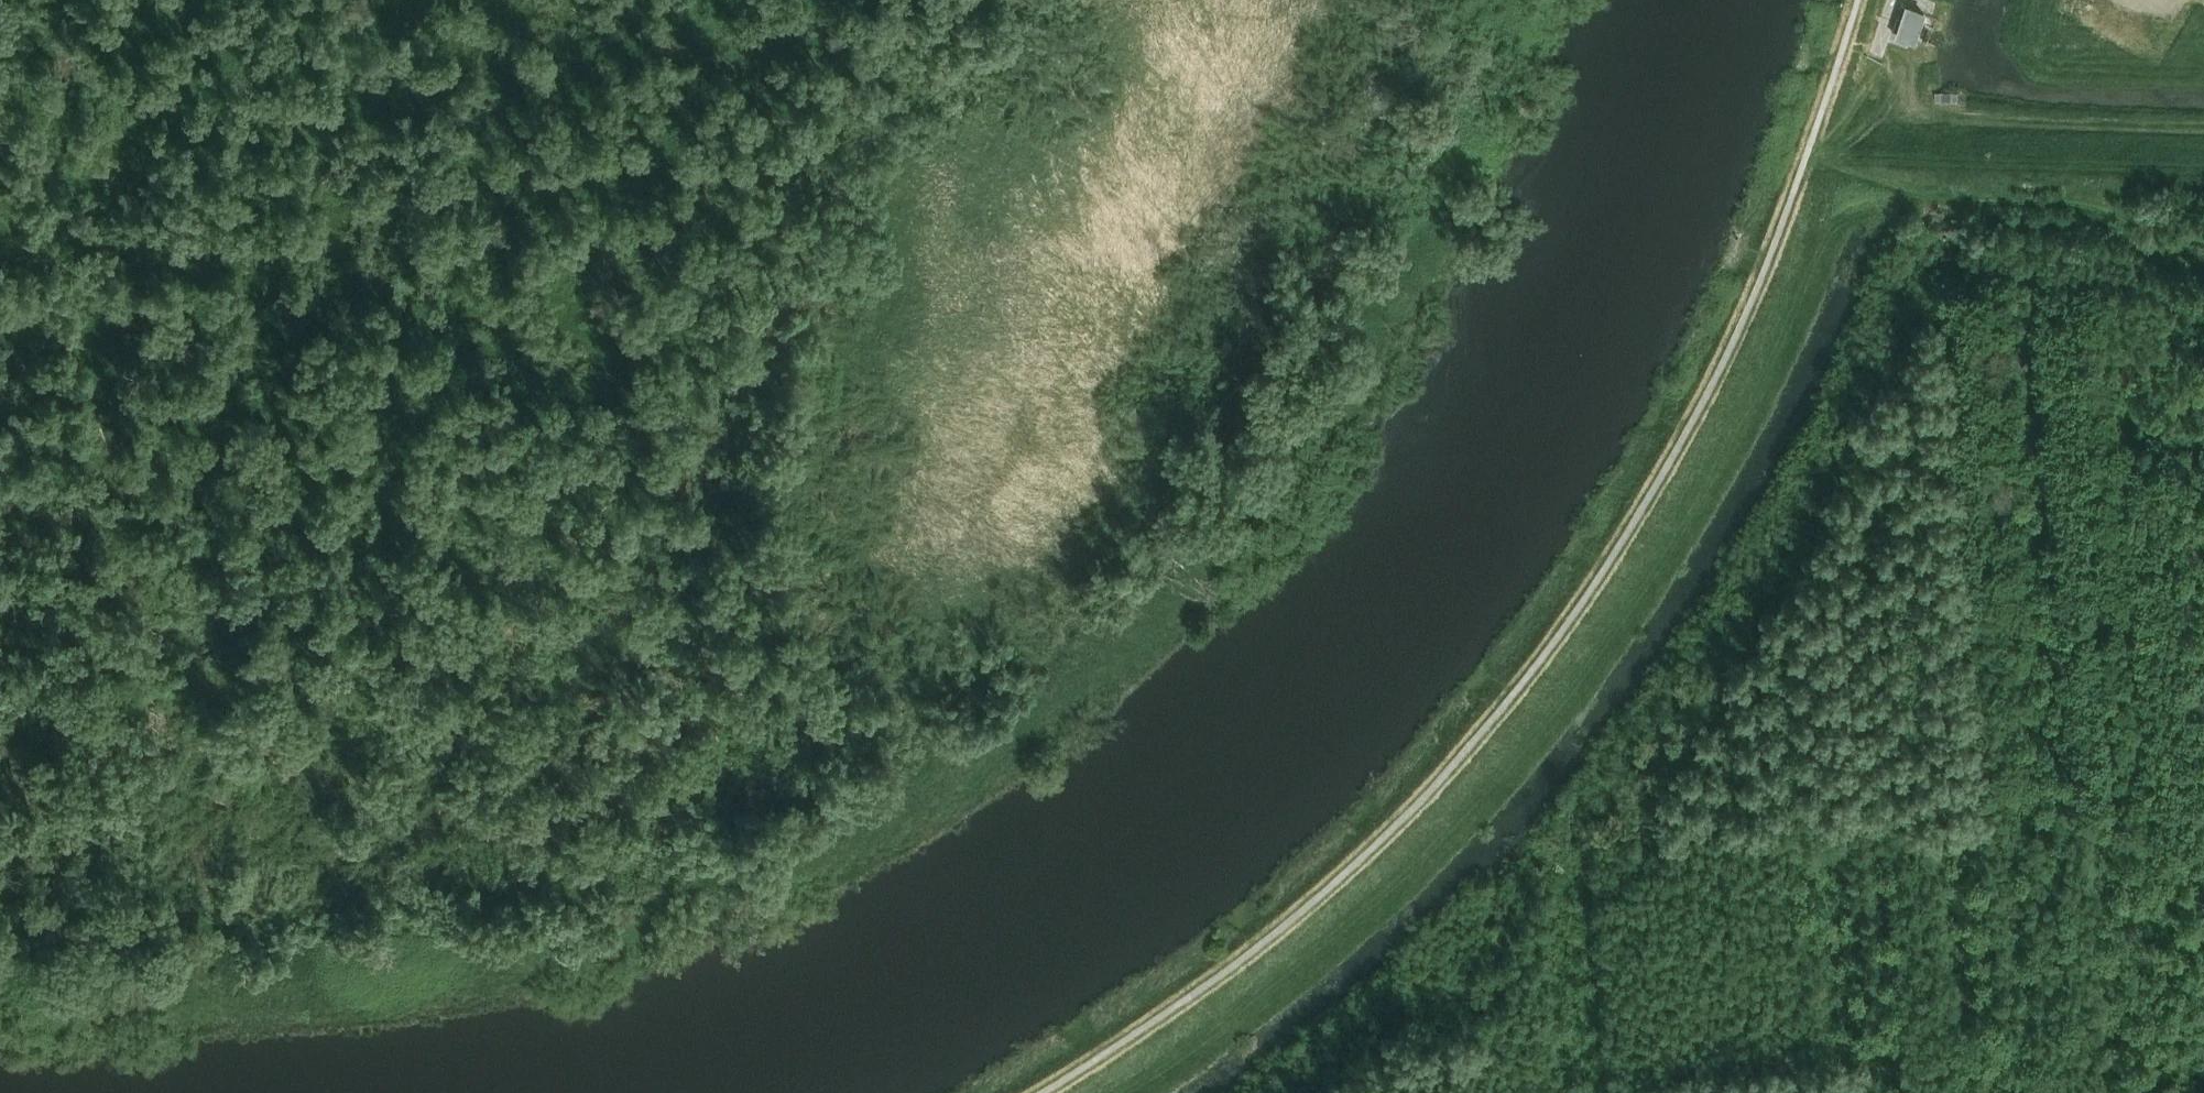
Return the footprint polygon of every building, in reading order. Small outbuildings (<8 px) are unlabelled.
[(1916,40),(1925,12),(1910,6),(1906,19),(1898,16),(1894,30),(1901,32),(1900,35),(1916,40)]
